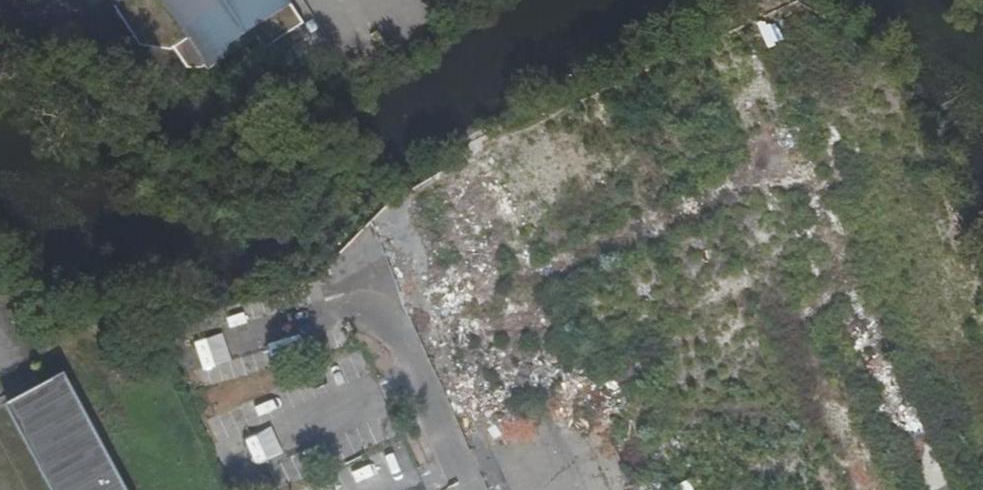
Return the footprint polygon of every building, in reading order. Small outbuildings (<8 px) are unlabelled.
[(144,47),(176,51),(189,69),(204,68),(209,66),(211,69),(257,38),(266,51),(305,25),(289,0),(113,0),(144,47)] [(0,416),(0,421),(37,489),(147,489),(82,372),(0,416)] [(259,450),(283,439),(273,419),(249,430),(259,450)]
